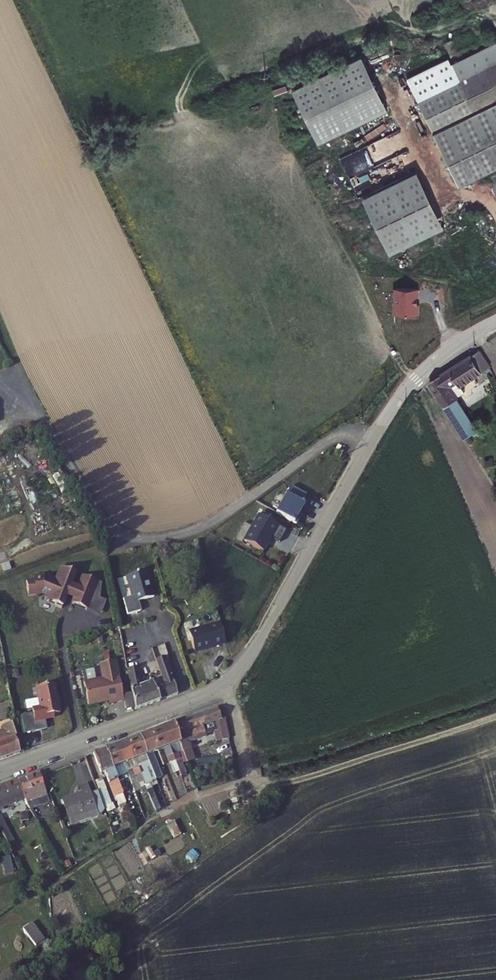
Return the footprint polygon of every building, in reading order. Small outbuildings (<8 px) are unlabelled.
[(451,59),(459,76),(419,96),(460,179),(495,162),(495,37),(451,59)] [(387,110),(358,56),(291,91),(317,145),(387,110)] [(343,170),(365,161),(360,149),(338,157),(343,170)] [(416,171),(362,198),(390,254),(443,227),(416,171)] [(461,388),(484,374),(483,373),(491,368),(480,351),(429,383),(463,436),(463,435),(477,427),(459,399),(460,398),(459,397),(464,393),(461,388)] [(291,487),(276,513),(297,524),(302,516),(299,514),(305,505),(303,503),(307,496),(291,487)] [(280,543),(287,531),(257,514),(243,541),(264,552),(269,544),(268,543),(271,538),(280,543)] [(129,609),(143,605),(140,595),(156,591),(148,564),(129,569),(135,590),(125,593),(129,609)] [(55,577),(44,572),(39,573),(39,576),(34,577),(27,577),(28,592),(42,591),(48,594),(47,597),(55,601),(56,604),(61,606),(67,593),(69,592),(74,594),(71,601),(86,608),(98,581),(83,574),(78,586),(77,586),(71,584),(77,571),(65,566),(58,581),(56,580),(56,579),(55,577)] [(98,581),(86,608),(100,614),(106,600),(99,598),(102,582),(98,581)] [(127,615),(129,623),(145,619),(142,611),(127,615)] [(226,639),(221,618),(189,626),(195,646),(226,639)] [(139,651),(128,653),(134,686),(137,702),(137,703),(179,688),(164,642),(156,645),(164,668),(154,672),(152,665),(142,669),(139,651)] [(111,697),(125,694),(124,688),(118,653),(116,653),(107,655),(102,656),(105,671),(86,674),(90,698),(111,694),(111,697)] [(36,680),(38,700),(34,701),(34,705),(31,706),(27,706),(29,724),(43,722),(42,712),(46,711),(46,708),(51,708),(57,707),(56,699),(58,699),(56,687),(55,687),(54,677),(36,680)] [(137,702),(134,686),(124,688),(125,694),(127,703),(137,702)] [(29,724),(27,706),(19,707),(22,724),(29,724)] [(209,733),(217,731),(218,743),(229,740),(225,718),(220,718),(219,709),(178,721),(187,750),(195,747),(192,739),(209,734),(209,733)] [(18,744),(13,729),(15,728),(13,714),(0,718),(0,750),(18,744)] [(187,750),(178,721),(167,725),(178,764),(182,775),(184,780),(189,779),(181,752),(187,750)] [(178,764),(167,725),(155,729),(162,750),(163,752),(167,751),(172,767),(174,766),(178,764)] [(162,750),(155,729),(143,733),(154,768),(160,766),(156,752),(162,750)] [(154,768),(143,733),(132,737),(151,796),(158,816),(162,813),(153,785),(159,783),(154,768)] [(151,796),(132,737),(121,741),(135,780),(140,778),(145,793),(146,792),(147,797),(151,796)] [(135,780),(121,741),(108,745),(118,773),(120,780),(122,784),(135,780)] [(120,780),(118,773),(108,745),(96,749),(103,769),(106,769),(115,795),(117,795),(125,792),(124,790),(122,784),(120,780)] [(199,759),(195,747),(187,750),(190,758),(191,762),(199,759)] [(48,787),(46,782),(43,772),(23,779),(28,793),(29,796),(31,796),(30,793),(48,787)] [(23,779),(0,788),(0,805),(25,796),(26,797),(29,796),(28,793),(23,779)] [(108,804),(103,790),(97,792),(94,783),(86,786),(88,792),(69,798),(77,822),(91,817),(89,809),(101,805),(103,813),(106,812),(108,804)] [(236,786),(228,788),(230,799),(238,796),(236,786)] [(125,792),(117,795),(122,809),(130,806),(128,800),(125,792)] [(89,809),(91,817),(103,813),(101,805),(89,809)] [(180,835),(174,821),(167,824),(173,838),(180,835)] [(46,942),(32,923),(23,929),(37,948),(46,942)] [(0,977),(0,979),(17,979),(24,975),(17,965),(0,977)]
